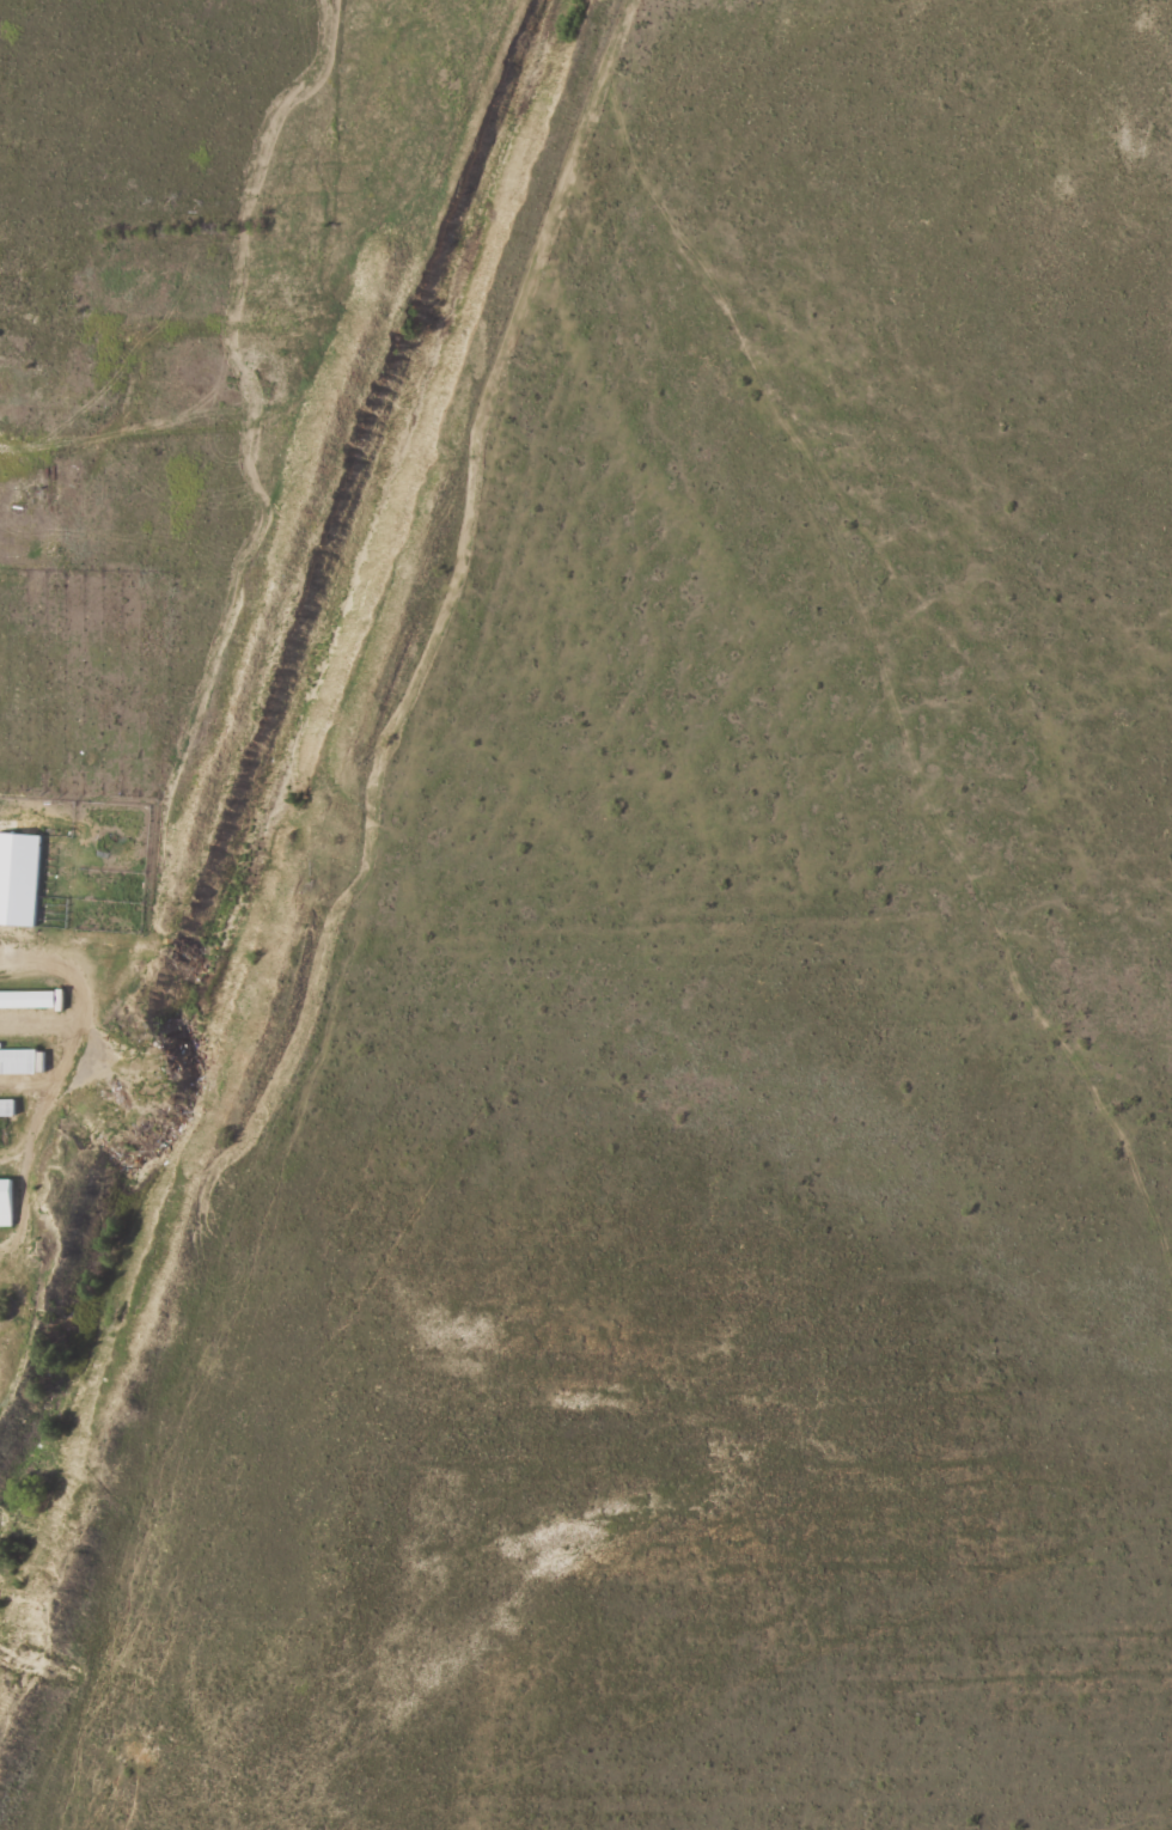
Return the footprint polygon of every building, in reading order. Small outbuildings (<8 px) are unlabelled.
[(0,833),(0,925),(38,927),(42,835),(0,833)] [(65,1008),(65,991),(0,991),(0,1009),(65,1008)] [(39,1073),(39,1064),(46,1063),(45,1049),(0,1050),(0,1074),(39,1073)] [(0,1099),(0,1116),(16,1116),(16,1100),(0,1099)] [(0,1179),(0,1227),(14,1227),(13,1179),(0,1179)]
